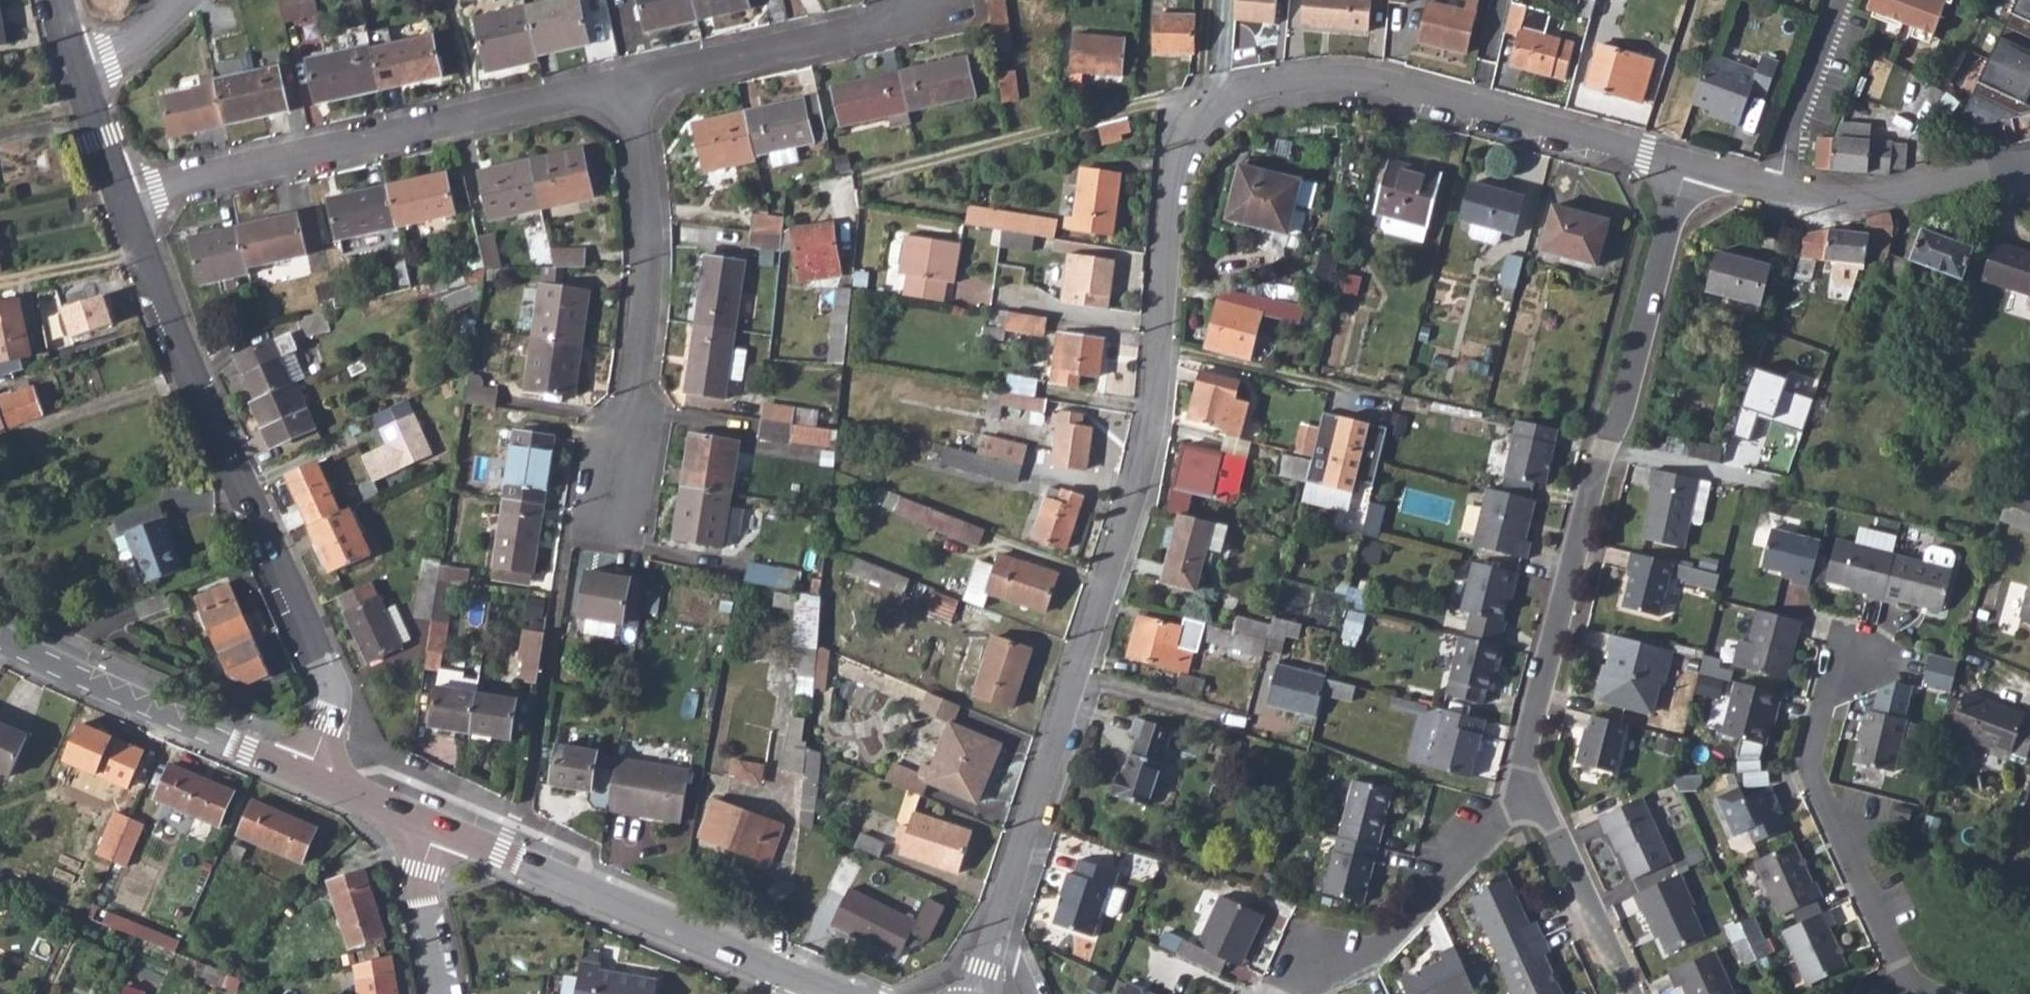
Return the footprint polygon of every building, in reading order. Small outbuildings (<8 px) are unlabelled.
[(286,22),(302,19),(298,0),(281,0),(286,22)] [(302,19),(317,15),(314,0),(298,0),(302,19)] [(529,8),(539,57),(591,45),(582,0),(566,0),(529,8)] [(696,0),(642,0),(649,32),(700,21),(696,0)] [(700,21),(750,9),(748,0),(696,0),(700,21)] [(990,2),(993,25),(997,53),(1013,50),(1005,0),(1004,0),(990,2)] [(1234,20),(1274,23),(1276,0),(1235,0),(1234,20)] [(1301,25),(1368,30),(1372,0),(1304,0),(1301,25)] [(1418,41),(1466,52),(1478,0),(1466,0),(1464,11),(1428,2),(1418,41)] [(1578,5),(1575,15),(1590,19),(1595,1),(1592,0),(1579,0),(1578,5)] [(1934,36),(1946,2),(1951,4),(1953,0),(1871,0),(1867,10),(1873,13),(1902,23),(1915,28),(1933,35),(1934,36)] [(2029,105),(2029,0),(2018,0),(1974,93),(2019,115),(2026,104),(2029,105)] [(1511,3),(1505,33),(1519,36),(1512,65),(1565,80),(1576,41),(1547,34),(1551,12),(1511,3)] [(529,8),(478,20),(488,69),(539,57),(529,8)] [(1902,23),(1873,13),(1871,17),(1900,28),(1902,23)] [(1155,14),(1153,52),(1193,53),(1194,15),(1155,14)] [(1933,35),(1915,28),(1911,37),(1930,44),(1933,35)] [(1074,32),(1071,70),(1123,74),(1126,37),(1074,32)] [(436,40),(374,53),(383,95),(405,90),(404,86),(443,77),(436,40)] [(1598,45),(1586,86),(1642,101),(1655,60),(1598,45)] [(374,53),(373,50),(310,64),(318,104),(361,95),(363,100),(383,95),(374,53)] [(1712,53),(1695,99),(1713,105),(1712,109),(1711,113),(1739,123),(1752,89),(1767,95),(1780,61),(1764,55),(1758,70),(1712,53)] [(539,57),(488,69),(490,75),(540,63),(539,57)] [(969,57),(901,72),(910,113),(977,98),(969,57)] [(284,69),(219,83),(220,88),(227,123),(272,113),(274,118),(293,114),(284,69)] [(910,113),(901,72),(835,87),(843,128),(910,113)] [(227,123),(220,88),(219,83),(217,76),(202,79),(204,91),(163,101),(171,142),(228,130),(227,123)] [(821,96),(747,113),(757,157),(773,153),(776,167),(800,162),(797,148),(815,144),(813,133),(828,130),(821,96)] [(1695,99),(1694,103),(1712,109),(1713,105),(1695,99)] [(757,157),(747,113),(695,125),(706,174),(758,163),(757,157)] [(1104,139),(1133,135),(1131,117),(1101,122),(1104,139)] [(1835,136),(1832,169),(1892,174),(1892,168),(1905,168),(1907,142),(1869,139),(1870,122),(1844,121),(1841,120),(1835,136)] [(828,130),(813,133),(815,144),(831,141),(828,130)] [(1816,169),(1832,169),(1835,138),(1834,138),(1819,137),(1816,169)] [(584,150),(532,162),(543,211),(595,199),(584,150)] [(1386,161),(1373,214),(1382,216),(1379,227),(1383,234),(1420,244),(1439,176),(1386,161)] [(543,211),(532,162),(483,173),(494,222),(543,211)] [(1240,165),(1226,219),(1286,235),(1301,181),(1240,165)] [(1066,214),(1065,226),(1113,233),(1122,173),(1081,167),(1074,215),(1066,214)] [(409,185),(392,189),(401,231),(459,219),(451,181),(410,190),(409,185)] [(1523,198),(1471,184),(1461,220),(1475,224),(1504,231),(1513,234),(1523,198)] [(401,231),(392,189),(372,193),(373,199),(334,208),(342,243),(353,242),(401,231)] [(1554,205),(1542,250),(1597,266),(1609,220),(1554,205)] [(989,211),(967,208),(964,226),(987,230),(989,211)] [(1869,233),(1864,265),(1883,267),(1879,282),(1899,289),(1906,270),(1910,259),(1962,277),(1973,246),(1921,228),(1914,249),(1906,246),(1902,257),(1896,255),(1896,251),(1889,249),(1892,239),(1895,220),(1895,213),(1892,210),(1872,214),(1869,233)] [(989,211),(987,230),(1000,232),(1032,236),(1052,239),(1055,221),(989,211)] [(1852,228),(1852,231),(1869,233),(1872,214),(1865,215),(1865,218),(1861,216),(1857,217),(1854,222),(1852,228)] [(280,225),(243,233),(250,269),(308,255),(298,215),(279,220),(280,225)] [(754,218),(752,233),(781,236),(783,221),(754,218)] [(1504,231),(1475,224),(1472,235),(1474,239),(1497,245),(1501,243),(1504,231)] [(831,226),(792,232),(799,283),(818,281),(817,274),(823,274),(823,268),(837,266),(831,226)] [(243,233),(242,228),(222,233),(223,238),(192,245),(202,287),(252,276),(250,269),(243,233)] [(1791,263),(1786,278),(1812,280),(1815,258),(1864,265),(1869,233),(1852,231),(1840,229),(1831,228),(1804,233),(1803,249),(1800,264),(1791,263)] [(1000,232),(998,248),(1029,252),(1032,236),(1000,232)] [(781,236),(752,233),(751,245),(753,247),(779,251),(781,236)] [(493,238),(479,241),(485,270),(500,269),(493,238)] [(906,278),(903,298),(942,304),(945,284),(948,284),(950,264),(957,265),(960,246),(907,238),(904,240),(899,239),(890,246),(887,266),(895,274),(899,275),(899,277),(906,278)] [(2029,294),(2029,254),(1993,244),(1982,280),(2029,294)] [(1719,250),(1709,289),(1759,303),(1770,264),(1719,250)] [(1500,284),(1517,288),(1525,257),(1508,253),(1500,284)] [(586,254),(553,254),(557,269),(565,270),(586,270),(586,254)] [(1073,282),(1070,303),(1088,306),(1090,292),(1110,295),(1115,259),(1077,254),(1073,282)] [(707,260),(698,325),(736,331),(746,265),(707,260)] [(950,264),(948,284),(954,285),(957,265),(950,264)] [(545,270),(542,291),(561,294),(565,270),(557,269),(545,270)] [(1064,281),(1061,302),(1070,303),(1073,282),(1064,281)] [(1266,295),(1222,286),(1206,347),(1249,358),(1266,295)] [(832,323),(847,325),(851,290),(835,289),(832,323)] [(542,291),(535,339),(583,346),(590,299),(561,294),(542,291)] [(0,298),(0,357),(28,352),(16,295),(0,298)] [(1046,320),(991,312),(989,329),(1044,336),(1046,320)] [(736,331),(698,325),(688,393),(727,398),(729,379),(734,346),(736,331)] [(1769,328),(1750,380),(1768,386),(1775,364),(1766,360),(1767,355),(1775,358),(1784,334),(1769,328)] [(1050,381),(1059,382),(1065,334),(1058,333),(1050,381)] [(1065,334),(1059,382),(1077,385),(1079,372),(1099,375),(1104,339),(1065,334)] [(237,359),(256,402),(294,386),(282,359),(298,351),(291,336),(237,359)] [(583,346),(535,339),(526,392),(575,400),(583,346)] [(749,348),(734,346),(729,379),(744,381),(749,348)] [(28,352),(0,357),(0,372),(4,371),(10,369),(30,362),(28,352)] [(1233,398),(1238,381),(1199,370),(1194,389),(1200,390),(1193,420),(1223,429),(1222,435),(1238,439),(1249,402),(1233,398)] [(1006,376),(1003,392),(1032,397),(1035,381),(1006,376)] [(1750,380),(1743,397),(1770,405),(1775,389),(1768,386),(1750,380)] [(43,410),(33,384),(0,395),(0,425),(43,410)] [(256,402),(251,405),(271,449),(315,430),(295,385),(294,386),(256,402)] [(1194,389),(1186,419),(1193,420),(1200,390),(1194,389)] [(468,390),(466,406),(496,411),(499,395),(468,390)] [(1003,392),(987,390),(983,415),(997,417),(999,405),(1043,411),(1044,399),(1032,397),(1003,392)] [(1743,397),(1728,446),(1741,449),(1754,454),(1770,405),(1743,397)] [(389,448),(364,459),(375,484),(434,457),(408,401),(374,416),(389,448)] [(766,406),(763,422),(792,426),(816,430),(818,414),(766,406)] [(1388,429),(1324,412),(1319,430),(1312,457),(1311,462),(1310,467),(1306,481),(1351,493),(1355,480),(1373,484),(1388,429)] [(1052,413),(1049,427),(1058,429),(1051,466),(1084,472),(1091,431),(1080,429),(1081,417),(1052,413)] [(1557,425),(1515,417),(1505,472),(1535,478),(1546,480),(1557,425)] [(792,426),(763,422),(761,440),(790,445),(792,426)] [(1312,457),(1319,430),(1300,425),(1293,452),(1312,457)] [(792,426),(790,445),(834,451),(836,433),(816,430),(792,426)] [(693,435),(684,487),(732,495),(740,443),(693,435)] [(515,437),(505,503),(544,509),(554,444),(515,437)] [(988,438),(983,457),(1019,467),(1021,468),(1026,447),(988,438)] [(1695,441),(1693,451),(1725,458),(1726,454),(1728,446),(1695,441)] [(1728,446),(1726,454),(1738,458),(1741,449),(1728,446)] [(983,457),(944,447),(940,463),(1016,483),(1019,467),(983,457)] [(1181,448),(1172,490),(1231,504),(1233,495),(1226,493),(1233,465),(1216,460),(1217,457),(1181,448)] [(1281,453),(1279,459),(1310,467),(1311,462),(1281,453)] [(1243,463),(1217,457),(1216,460),(1233,465),(1226,493),(1233,495),(1235,496),(1243,463)] [(1279,459),(1275,475),(1306,483),(1306,481),(1310,467),(1279,459)] [(287,478),(310,529),(341,515),(319,465),(287,478)] [(1711,480),(1653,466),(1649,481),(1655,483),(1642,535),(1683,545),(1688,520),(1701,522),(1711,480)] [(1535,478),(1505,472),(1499,494),(1530,501),(1535,478)] [(732,495),(684,487),(676,541),(724,548),(732,495)] [(1499,494),(1486,491),(1473,547),(1527,560),(1531,544),(1524,542),(1528,529),(1524,528),(1525,521),(1530,522),(1534,502),(1530,501),(1499,494)] [(1045,500),(1032,540),(1064,551),(1081,500),(1059,493),(1056,504),(1045,500)] [(1998,523),(2029,533),(2029,502),(2006,494),(1998,523)] [(157,500),(150,503),(155,516),(162,513),(157,500)] [(155,516),(150,503),(119,513),(125,529),(131,527),(149,578),(181,567),(162,513),(155,516)] [(505,503),(493,570),(528,575),(532,577),(544,509),(505,503)] [(1383,507),(1368,503),(1360,535),(1375,539),(1383,507)] [(743,533),(745,506),(733,505),(732,532),(743,533)] [(983,531),(925,508),(920,525),(977,547),(983,531)] [(341,515),(310,529),(330,575),(370,558),(349,512),(341,515)] [(1212,522),(1180,513),(1161,584),(1194,592),(1205,550),(1212,522)] [(1212,522),(1205,550),(1219,553),(1226,526),(1212,522)] [(1789,585),(1807,590),(1818,543),(1770,531),(1760,570),(1791,578),(1789,585)] [(1364,541),(1359,561),(1373,565),(1379,545),(1364,541)] [(1864,599),(1881,603),(1893,557),(1835,543),(1825,583),(1865,593),(1864,599)] [(1893,557),(1881,603),(1894,606),(1897,604),(1939,614),(1951,571),(1950,571),(1953,559),(1950,553),(1930,549),(1925,552),(1922,564),(1893,557)] [(1671,565),(1631,555),(1627,573),(1631,575),(1623,609),(1658,618),(1668,577),(1671,565)] [(997,556),(986,595),(1043,614),(1055,574),(997,556)] [(908,579),(852,557),(847,572),(903,594),(908,579)] [(1516,575),(1478,565),(1465,614),(1469,615),(1463,640),(1497,649),(1503,624),(1499,623),(1507,591),(1511,592),(1516,575)] [(1688,569),(1671,565),(1668,577),(1685,582),(1688,569)] [(739,568),(736,583),(767,589),(770,574),(739,568)] [(1718,577),(1688,569),(1685,582),(1684,584),(1714,592),(1718,577)] [(441,570),(438,585),(455,587),(467,589),(470,575),(441,570)] [(528,575),(493,570),(491,582),(526,588),(528,575)] [(586,576),(579,621),(623,628),(638,631),(646,586),(586,576)] [(226,578),(191,594),(216,650),(217,649),(251,635),(226,578)] [(2020,620),(2029,622),(2029,580),(2020,620)] [(416,622),(432,624),(438,585),(421,583),(416,622)] [(438,585),(432,624),(449,627),(455,587),(438,585)] [(1367,590),(1348,585),(1341,609),(1361,614),(1367,590)] [(162,589),(132,601),(138,614),(167,603),(162,589)] [(820,601),(774,591),(774,604),(793,608),(791,644),(800,647),(816,650),(816,646),(820,601)] [(378,598),(343,615),(365,665),(400,648),(378,598)] [(1797,622),(1747,609),(1741,630),(1750,633),(1741,668),(1783,679),(1797,622)] [(1265,641),(1262,651),(1277,655),(1281,640),(1295,643),(1300,625),(1271,617),(1269,626),(1265,641)] [(1136,618),(1126,657),(1183,674),(1190,654),(1175,650),(1181,631),(1136,618)] [(1246,620),(1241,635),(1265,641),(1269,626),(1246,620)] [(1204,625),(1200,640),(1260,657),(1262,651),(1265,641),(1241,635),(1204,625)] [(267,671),(251,635),(217,649),(226,671),(248,680),(267,671)] [(1603,678),(1598,680),(1593,701),(1639,713),(1640,709),(1653,713),(1660,686),(1665,683),(1673,652),(1610,636),(1605,653),(1609,654),(1606,668),(1603,678)] [(992,637),(974,694),(1013,707),(1031,650),(992,637)] [(1463,640),(1461,640),(1446,696),(1481,706),(1485,691),(1492,693),(1496,677),(1493,675),(1495,666),(1499,667),(1502,650),(1497,649),(1463,640)] [(814,679),(813,689),(824,690),(828,650),(816,646),(816,650),(815,671),(814,679)] [(800,647),(799,668),(815,671),(816,650),(800,647)] [(1925,684),(1954,689),(1960,657),(1930,652),(1925,684)] [(520,686),(535,688),(540,658),(524,656),(520,686)] [(732,662),(730,680),(768,684),(770,666),(732,662)] [(1266,706),(1314,718),(1319,695),(1323,681),(1324,678),(1276,667),(1266,706)] [(799,668),(798,677),(814,679),(815,671),(799,668)] [(430,730),(469,737),(475,698),(478,685),(463,683),(464,677),(440,674),(430,730)] [(1179,678),(1176,690),(1199,697),(1202,684),(1179,678)] [(1323,681),(1319,695),(1348,703),(1352,689),(1323,681)] [(1779,694),(1733,683),(1721,735),(1762,745),(1771,711),(1775,711),(1779,694)] [(1862,725),(1853,763),(1889,772),(1892,772),(1896,753),(1911,757),(1918,727),(1903,723),(1904,721),(1901,720),(1910,686),(1896,683),(1880,689),(1874,712),(1872,712),(1868,726),(1862,725)] [(1951,737),(1967,742),(1965,750),(2006,762),(2008,760),(2023,765),(2029,744),(2029,721),(2024,719),(2023,716),(1994,706),(1994,703),(1966,694),(1951,737)] [(475,698),(469,737),(508,744),(515,705),(475,698)] [(1866,710),(1862,725),(1868,726),(1872,712),(1866,710)] [(1484,722),(1443,712),(1429,769),(1469,780),(1484,722)] [(783,771),(802,775),(805,748),(806,742),(802,741),(805,719),(792,716),(783,771)] [(1626,725),(1593,717),(1589,730),(1585,730),(1576,764),(1613,774),(1626,725)] [(1117,773),(1110,793),(1147,805),(1161,764),(1159,763),(1169,729),(1134,718),(1128,735),(1136,737),(1130,755),(1128,754),(1122,774),(1117,773)] [(8,775),(26,733),(0,721),(0,772),(8,775)] [(79,723),(64,758),(126,784),(141,750),(79,723)] [(963,726),(943,785),(982,799),(1002,740),(963,726)] [(1656,750),(1677,755),(1681,739),(1660,734),(1656,750)] [(802,775),(797,826),(813,833),(818,753),(805,748),(802,775)] [(596,758),(558,750),(551,790),(588,797),(587,807),(590,813),(604,815),(611,777),(593,774),(596,758)] [(765,780),(766,760),(733,758),(732,778),(765,780)] [(169,763),(154,796),(217,824),(232,790),(169,763)] [(614,763),(604,815),(636,821),(638,817),(659,821),(659,825),(676,828),(686,776),(614,763)] [(891,764),(884,781),(920,796),(927,780),(891,764)] [(1351,784),(1337,840),(1377,849),(1390,793),(1351,784)] [(1776,816),(1771,805),(1776,803),(1769,787),(1734,802),(1729,792),(1707,802),(1725,840),(1737,834),(1744,847),(1782,830),(1776,816)] [(250,798),(236,832),(297,859),(312,825),(250,798)] [(1640,798),(1596,818),(1603,833),(1606,833),(1612,845),(1615,846),(1631,879),(1670,861),(1640,798)] [(710,801),(698,836),(769,863),(782,829),(710,801)] [(1776,803),(1771,805),(1776,816),(1782,814),(1776,803)] [(1893,804),(1890,816),(1907,820),(1910,808),(1893,804)] [(114,809),(101,838),(116,845),(128,816),(114,809)] [(901,827),(895,845),(902,847),(899,855),(958,874),(970,834),(912,815),(907,829),(901,827)] [(128,816),(116,845),(130,850),(142,821),(128,816)] [(861,834),(856,847),(857,849),(879,857),(885,844),(861,834)] [(116,845),(101,838),(95,852),(124,864),(130,850),(116,845)] [(1337,840),(1336,839),(1322,895),(1363,905),(1377,849),(1337,840)] [(1793,844),(1754,862),(1779,914),(1820,895),(1814,880),(1810,881),(1793,844)] [(1058,908),(1053,925),(1093,938),(1109,888),(1114,890),(1120,872),(1080,859),(1075,875),(1068,872),(1060,896),(1065,898),(1063,905),(1058,908)] [(361,870),(325,880),(346,947),(382,936),(361,870)] [(1470,898),(1498,958),(1542,938),(1536,922),(1528,925),(1505,875),(1485,883),(1483,893),(1470,898)] [(1677,876),(1633,896),(1641,913),(1644,914),(1653,934),(1656,934),(1666,955),(1703,938),(1689,908),(1691,906),(1677,876)] [(849,891),(831,925),(896,959),(899,958),(911,934),(927,942),(943,908),(927,900),(915,924),(849,891)] [(1183,942),(1175,957),(1218,977),(1225,964),(1229,965),(1243,959),(1262,917),(1220,897),(1196,947),(1183,942)] [(107,906),(101,920),(132,933),(137,922),(138,919),(107,906)] [(1825,912),(1782,931),(1807,988),(1843,971),(1827,930),(1832,927),(1825,912)] [(1751,917),(1738,923),(1746,938),(1749,946),(1762,941),(1751,917)] [(177,940),(137,922),(132,933),(173,950),(177,940)] [(1498,958),(1514,993),(1559,993),(1542,956),(1549,952),(1542,938),(1498,958)] [(1746,938),(1732,944),(1741,966),(1755,959),(1749,946),(1746,938)] [(1762,941),(1749,946),(1755,959),(1768,954),(1762,941)] [(1453,948),(1438,954),(1440,961),(1400,981),(1406,993),(1472,993),(1474,993),(1453,948)] [(1669,973),(1675,988),(1681,987),(1684,993),(1732,993),(1713,953),(1669,973)] [(354,980),(356,993),(395,993),(388,955),(352,964),(354,980)] [(578,955),(575,966),(594,969),(596,958),(578,955)] [(195,959),(193,976),(214,986),(220,970),(195,959)] [(1243,959),(1229,965),(1238,969),(1243,959)] [(571,993),(650,993),(651,984),(594,975),(594,969),(575,966),(572,986),(571,993)] [(572,986),(557,984),(556,993),(571,993),(572,986)]
